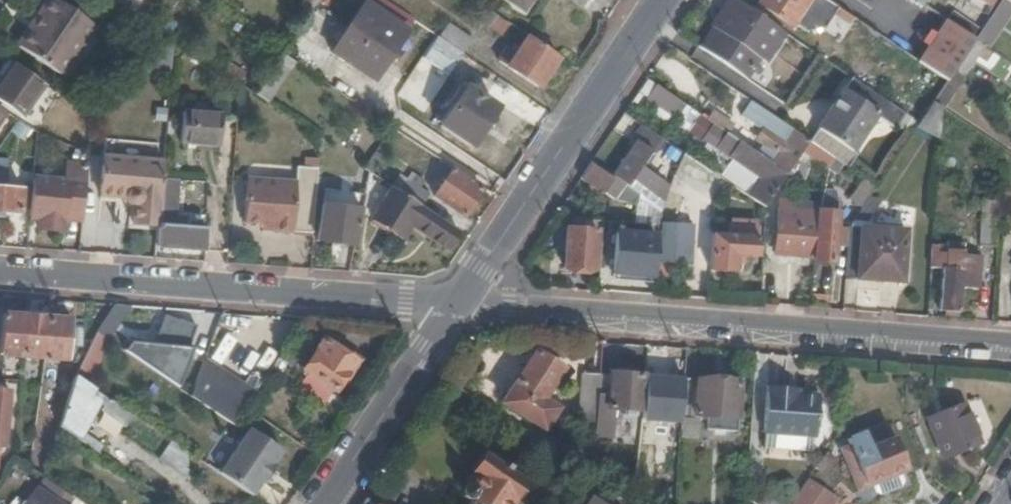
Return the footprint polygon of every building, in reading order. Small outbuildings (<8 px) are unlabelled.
[(58,79),(93,26),(54,0),(47,0),(15,49),(58,79)] [(512,1),(523,9),(530,0),(510,0),(512,1)] [(712,29),(699,47),(747,81),(760,62),(765,66),(787,35),(735,0),(724,0),(717,10),(722,14),(712,29)] [(829,20),(836,9),(823,0),(761,0),(758,5),(792,28),(808,5),(829,20)] [(932,0),(926,10),(946,24),(973,42),(974,42),(981,33),(932,0)] [(994,0),(957,0),(982,18),(994,0)] [(367,5),(333,56),(374,84),(408,33),(367,5)] [(477,22),(502,39),(510,27),(485,10),(477,22)] [(722,14),(717,10),(707,26),(712,29),(722,14)] [(973,42),(946,24),(919,65),(946,84),(953,73),(974,42),(973,42)] [(471,43),(449,28),(440,41),(461,55),(463,56),(471,43)] [(436,38),(427,51),(446,64),(452,68),(461,55),(440,41),(436,38)] [(497,62),(538,89),(557,60),(526,38),(519,49),(515,46),(512,50),(507,47),(497,62)] [(953,73),(963,79),(983,48),(974,42),(953,73)] [(171,70),(171,51),(154,51),(153,69),(171,70)] [(281,54),(281,55),(253,96),(265,104),(293,62),(281,54)] [(228,64),(221,74),(239,86),(245,75),(228,64)] [(20,117),(41,86),(13,67),(0,86),(0,103),(20,117)] [(946,84),(932,105),(941,111),(963,79),(953,73),(946,84)] [(884,102),(848,78),(805,141),(809,144),(834,161),(841,166),(875,115),(884,102)] [(646,100),(671,116),(680,103),(655,86),(646,100)] [(470,147),(495,111),(462,89),(436,124),(470,147)] [(884,102),(875,115),(892,126),(893,124),(900,113),(884,102)] [(939,111),(932,105),(918,125),(919,126),(938,139),(939,111)] [(706,112),(701,118),(718,129),(722,123),(706,112)] [(900,113),(893,124),(912,137),(913,135),(919,126),(918,125),(900,113)] [(218,146),(221,117),(182,114),(180,144),(218,146)] [(722,123),(718,129),(726,135),(729,137),(733,130),(722,123)] [(648,154),(654,159),(665,144),(641,128),(631,143),(635,146),(648,154)] [(795,134),(787,129),(780,141),(787,145),(795,134)] [(733,130),(729,137),(740,145),(744,138),(733,130)] [(897,133),(876,176),(898,186),(918,143),(897,133)] [(716,150),(762,181),(747,202),(763,212),(764,211),(802,154),(809,144),(805,141),(795,134),(787,145),(778,158),(772,166),(740,145),(729,137),(726,135),(716,150)] [(770,134),(761,147),(778,158),(787,145),(780,141),(770,134)] [(836,169),(831,166),(834,161),(809,144),(802,154),(832,174),(836,169)] [(611,181),(660,214),(660,213),(670,188),(640,165),(648,154),(635,146),(611,181)] [(162,180),(163,164),(103,158),(99,197),(126,200),(126,202),(126,204),(127,205),(128,206),(129,207),(130,208),(131,209),(132,209),(133,209),(132,228),(157,230),(162,180)] [(318,158),(304,158),(303,169),(318,169),(318,158)] [(29,184),(29,191),(28,203),(27,215),(37,216),(37,228),(60,230),(61,218),(81,220),(86,173),(66,164),(64,187),(29,184)] [(637,227),(659,229),(660,214),(611,181),(589,166),(580,180),(619,206),(638,207),(637,227)] [(246,178),(242,227),(260,228),(273,228),(273,234),(312,236),(318,169),(303,169),(297,168),(296,181),(246,178)] [(359,175),(356,174),(353,190),(354,190),(356,190),(364,191),(368,173),(363,169),(359,175)] [(480,191),(451,171),(432,197),(462,217),(480,191)] [(426,182),(416,174),(410,183),(420,190),(426,182)] [(401,176),(392,189),(420,208),(428,195),(420,190),(410,183),(401,176)] [(728,188),(711,176),(697,196),(714,208),(728,188)] [(876,190),(860,179),(846,199),(862,210),(870,197),(876,190)] [(180,182),(162,180),(157,230),(156,247),(202,251),(203,230),(177,228),(180,182)] [(0,188),(0,213),(18,215),(19,202),(20,190),(0,188)] [(412,227),(447,251),(459,234),(420,208),(392,189),(371,218),(402,240),(412,227)] [(29,191),(20,190),(19,202),(28,203),(29,191)] [(354,196),(357,196),(355,212),(360,212),(364,191),(356,190),(354,190),(354,196)] [(833,265),(835,215),(833,193),(819,193),(819,215),(779,212),(775,253),(814,256),(814,264),(833,265)] [(870,197),(862,210),(849,230),(864,231),(883,202),(870,197)] [(983,199),(980,246),(996,247),(998,200),(983,199)] [(322,209),(316,247),(353,250),(360,212),(355,212),(322,209)] [(693,226),(661,225),(660,265),(692,266),(693,226)] [(728,238),(712,237),(710,273),(732,274),(733,257),(754,258),(755,229),(735,228),(735,232),(729,232),(728,238)] [(849,230),(848,231),(843,279),(900,283),(904,233),(864,231),(849,230)] [(595,234),(565,232),(562,271),(592,273),(595,234)] [(653,239),(616,235),(614,271),(630,272),(630,278),(651,279),(653,239)] [(946,256),(931,255),(928,287),(942,288),(941,310),(959,312),(960,289),(962,271),(945,269),(946,256)] [(962,258),(962,271),(960,289),(977,290),(979,259),(962,258)] [(127,308),(112,307),(95,334),(107,342),(127,308)] [(959,312),(941,310),(941,320),(958,321),(959,312)] [(2,318),(0,341),(0,358),(20,359),(23,319),(2,318)] [(47,321),(23,319),(20,359),(43,360),(47,321)] [(151,349),(132,343),(127,356),(161,379),(168,359),(181,363),(192,329),(162,319),(151,349)] [(70,322),(47,321),(43,360),(66,362),(70,322)] [(107,342),(95,334),(73,379),(86,388),(110,344),(107,342)] [(215,363),(229,367),(237,337),(223,334),(215,363)] [(307,376),(298,390),(321,406),(331,392),(334,393),(354,364),(321,341),(301,372),(307,376)] [(298,353),(287,345),(278,359),(289,366),(298,353)] [(563,371),(537,355),(503,403),(542,429),(554,410),(542,402),(563,371)] [(233,428),(254,395),(203,365),(191,400),(233,428)] [(585,374),(580,420),(596,422),(596,421),(598,397),(600,376),(585,374)] [(605,389),(605,398),(598,397),(596,421),(609,422),(610,411),(642,413),(645,378),(611,375),(610,389),(605,389)] [(72,381),(56,377),(47,408),(63,410),(72,381)] [(72,381),(63,410),(57,430),(76,443),(79,436),(92,411),(96,403),(87,396),(90,390),(86,388),(73,379),(72,381)] [(739,385),(683,381),(680,419),(683,420),(681,440),(695,441),(696,426),(697,415),(707,416),(706,427),(705,432),(735,434),(736,430),(739,385)] [(813,441),(819,396),(798,394),(782,394),(782,388),(765,387),(762,436),(813,441)] [(96,403),(92,411),(114,426),(122,431),(130,418),(90,390),(87,396),(96,403)] [(984,442),(969,406),(928,423),(944,460),(984,442)] [(282,452),(248,429),(215,477),(250,500),(261,484),(264,486),(277,466),(274,464),(282,452)] [(850,449),(837,454),(852,487),(864,481),(865,483),(902,468),(885,429),(848,444),(850,449)] [(79,436),(76,443),(99,459),(102,452),(79,436)] [(167,443),(153,463),(183,483),(195,463),(167,443)] [(523,486),(484,460),(472,477),(476,480),(470,488),(466,486),(460,495),(460,500),(466,503),(511,503),(523,486)] [(902,468),(865,483),(869,492),(870,494),(906,478),(902,468)] [(73,503),(42,482),(41,481),(26,503),(72,503),(73,503)] [(864,481),(852,487),(857,498),(869,492),(865,483),(864,481)] [(805,485),(791,503),(833,503),(805,485)]
